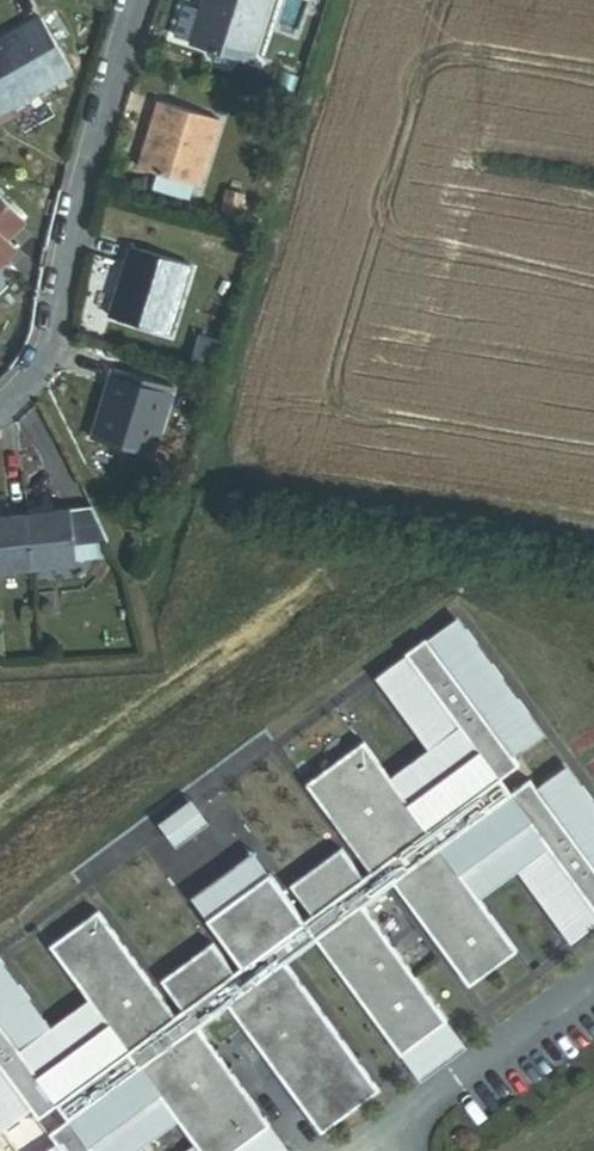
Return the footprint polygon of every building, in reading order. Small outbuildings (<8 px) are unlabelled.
[(250,62),(270,0),(205,0),(191,42),(250,62)] [(70,74),(40,20),(0,42),(0,114),(70,74)] [(139,167),(198,186),(218,121),(159,101),(139,167)] [(234,214),(241,191),(227,187),(220,209),(234,214)] [(25,221),(0,194),(0,233),(6,239),(25,221)] [(6,239),(0,233),(0,265),(16,250),(6,239)] [(110,318),(168,335),(190,266),(131,248),(110,318)] [(198,347),(216,351),(221,338),(202,333),(198,347)] [(192,369),(210,374),(216,351),(198,347),(192,369)] [(92,438),(152,456),(173,387),(114,369),(92,438)] [(108,540),(92,507),(70,509),(74,543),(108,540)] [(32,567),(76,562),(74,543),(70,509),(26,514),(32,567)] [(32,567),(26,514),(0,517),(0,570),(32,567)] [(486,799),(506,825),(578,922),(593,910),(593,773),(587,764),(584,766),(569,746),(541,767),(534,758),(516,772),(505,758),(524,744),(517,735),(545,714),(530,694),(533,692),(521,676),(518,678),(502,658),(505,656),(494,641),(491,643),(476,623),(479,621),(468,606),(465,608),(457,597),(429,618),(428,616),(407,631),(409,633),(377,657),(430,729),(432,728),(452,754),(412,784),(392,758),(366,722),(309,766),(376,854),(368,860),(345,829),(294,867),(317,898),(310,904),(273,855),(211,902),(247,950),(240,956),(216,925),(166,964),(189,994),(182,1000),(103,895),(53,932),(94,986),(114,1013),(74,1043),(54,1016),(55,1015),(0,942),(0,1105),(9,1118),(37,1097),(44,1106),(62,1092),(73,1107),(55,1120),(61,1129),(34,1150),(158,1150),(127,1111),(126,1112),(106,1085),(146,1055),(166,1082),(218,1150),(257,1150),(244,1134),(277,1110),(203,1012),(233,989),(329,1117),(363,1091),(387,1073),(291,946),(321,922),(409,1038),(455,1003),(369,888),(399,865),(477,968),(525,932),(466,855),(446,829),(486,799)] [(412,784),(452,754),(432,728),(430,729),(392,758),(412,784)] [(179,831),(212,806),(194,782),(161,807),(179,831)] [(506,825),(486,799),(446,829),(466,855),(506,825)] [(211,902),(273,855),(257,833),(194,880),(211,902)] [(74,1043),(114,1013),(94,986),(55,1015),(54,1016),(74,1043)] [(429,1065),(475,1029),(455,1003),(409,1038),(429,1065)] [(127,1111),(166,1082),(146,1055),(106,1085),(126,1112),(127,1111)] [(277,1110),(244,1134),(257,1150),(275,1150),(296,1135),(277,1110)]
